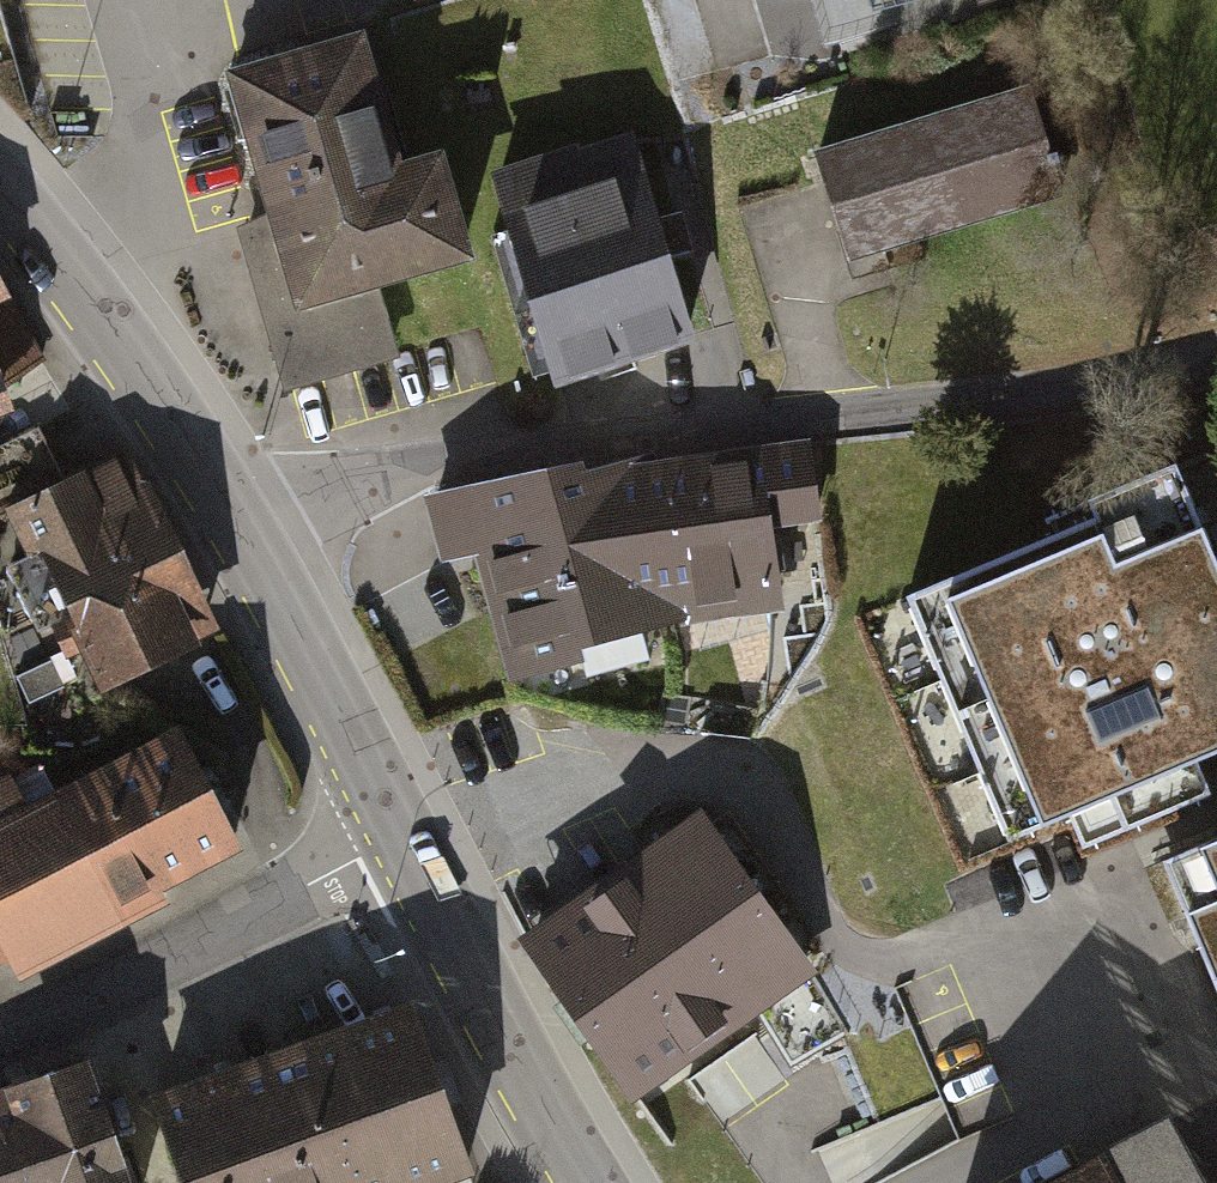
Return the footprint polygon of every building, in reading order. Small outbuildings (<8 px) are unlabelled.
[(397,173),(356,39),(218,81),(292,324),(471,270),(437,161),(397,173)] [(1023,90),(814,158),(849,264),(1058,196),(1023,90)] [(570,142),(488,165),(547,384),(682,347),(629,155),(578,169),(570,142)] [(0,290),(0,367),(29,354),(0,290)] [(134,439),(73,467),(50,420),(0,443),(0,517),(11,512),(88,679),(218,620),(134,439)] [(815,524),(807,442),(438,494),(448,552),(476,548),(504,661),(686,617),(776,608),(768,537),(815,524)] [(1088,512),(907,587),(1006,825),(1216,738),(1216,567),(1194,513),(1104,550),(1088,512)] [(173,717),(20,795),(5,768),(0,771),(0,949),(9,967),(241,848),(173,717)] [(1202,806),(1216,839),(1216,800),(1202,806)] [(806,957),(697,804),(518,930),(627,1083),(806,957)] [(1165,896),(1216,1004),(1216,874),(1165,896)] [(194,1182),(434,1182),(474,1169),(410,985),(155,1074),(194,1182)] [(90,1040),(0,1074),(0,1182),(144,1182),(90,1040)] [(1168,1123),(1057,1182),(1201,1182),(1168,1123)]
